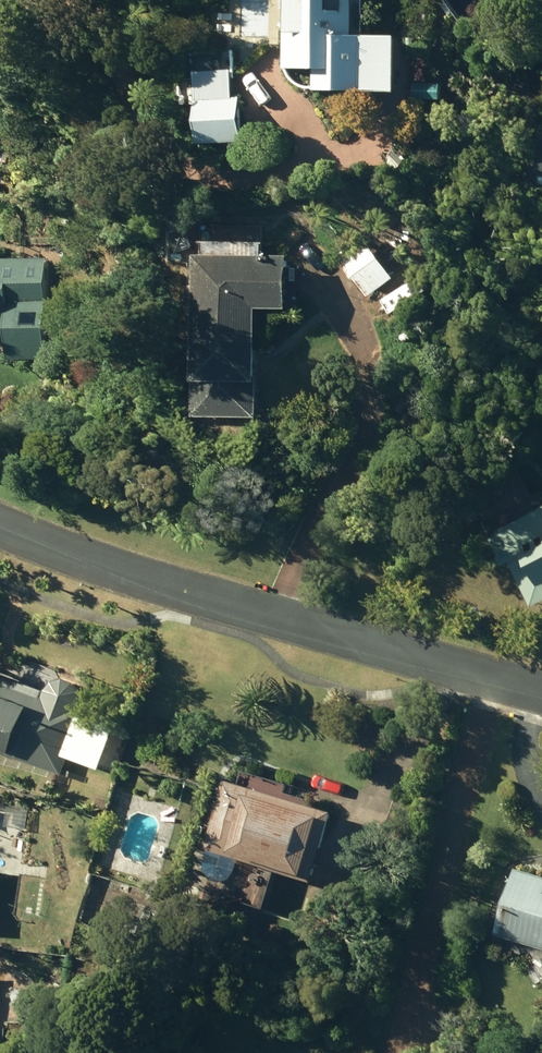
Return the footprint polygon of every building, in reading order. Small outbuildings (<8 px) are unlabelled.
[(283,67),(311,67),(310,87),(391,88),(391,38),(349,38),(349,0),(283,0),(283,67)] [(194,71),(196,141),(241,140),(240,96),(233,96),(232,78),(236,78),(235,51),(197,52),(197,72),(194,71)] [(414,99),(442,98),(442,83),(414,83),(414,99)] [(541,192),(541,131),(537,130),(527,189),(541,192)] [(191,416),(257,417),(257,381),(255,381),(256,307),(288,308),(289,256),(248,255),(248,227),(222,227),(222,255),(193,255),(191,416)] [(337,257),(368,296),(394,276),(364,236),(337,257)] [(7,359),(47,359),(47,257),(0,257),(0,327),(7,327),(7,359)] [(466,501),(474,515),(501,500),(493,486),(466,501)] [(533,607),(541,602),(541,506),(487,534),(503,565),(509,561),(533,607)] [(62,774),(85,711),(78,707),(80,702),(79,691),(73,682),(63,678),(52,682),(44,690),(0,674),(0,751),(62,774)] [(223,782),(205,847),(308,877),(326,812),(223,782)] [(514,867),(495,935),(541,947),(541,875),(514,867)]
